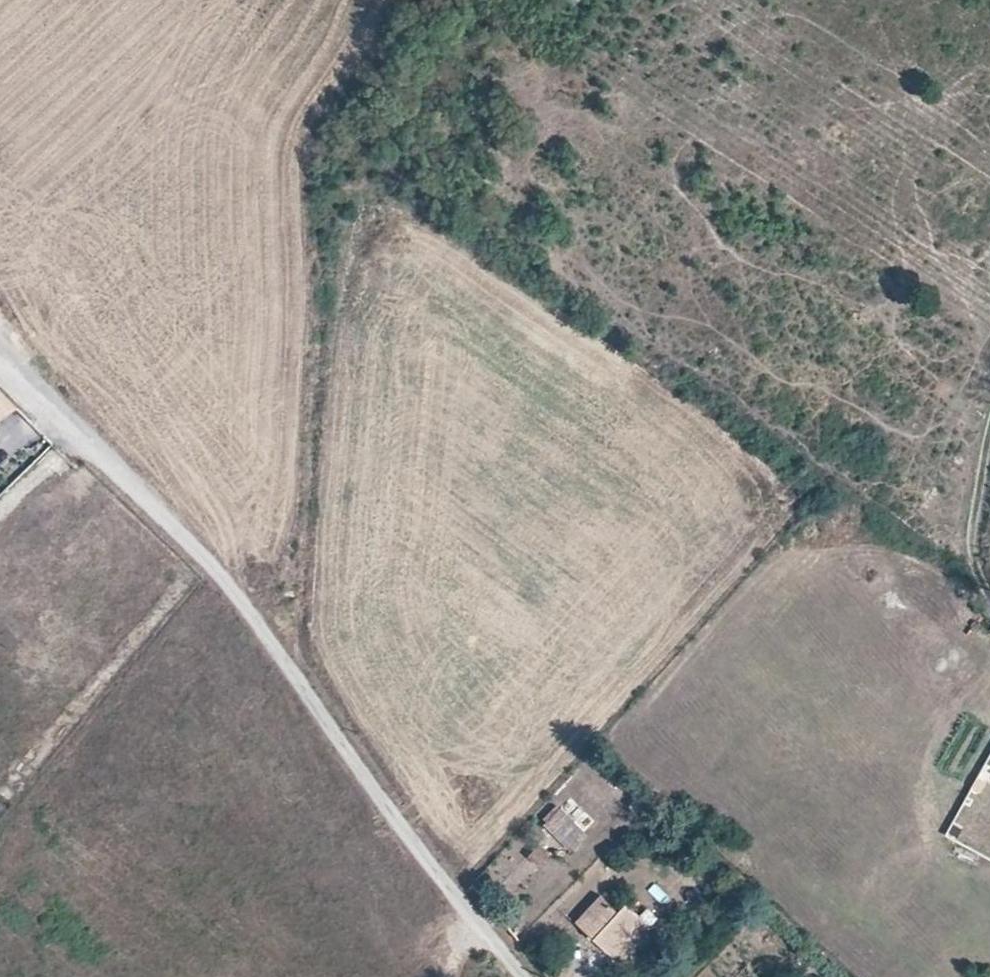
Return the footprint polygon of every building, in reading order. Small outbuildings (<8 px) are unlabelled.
[(16,410),(1,390),(0,390),(0,422),(16,410)] [(986,783),(977,779),(972,789),(980,794),(986,783)] [(584,834),(562,810),(544,828),(569,853),(578,843),(577,842),(584,834)] [(575,922),(608,954),(642,919),(626,904),(617,911),(600,895),(575,922)] [(642,919),(608,954),(617,962),(651,927),(642,919)]
